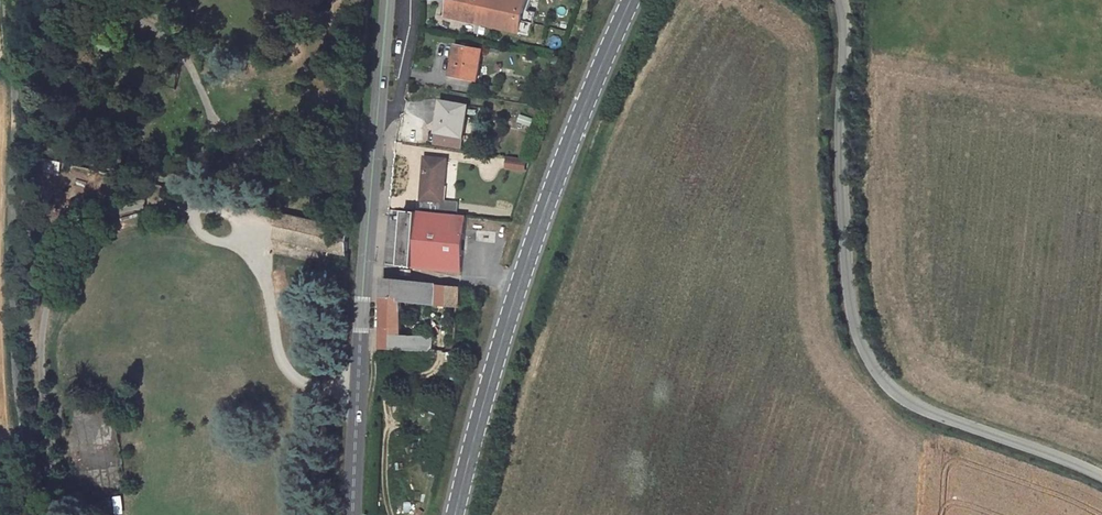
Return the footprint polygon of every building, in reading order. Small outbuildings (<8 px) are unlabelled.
[(448,16),(532,35),(537,12),(526,10),(528,0),(452,0),(448,16)] [(483,50),(458,46),(455,57),(454,65),(452,75),(465,78),(465,76),(477,79),(477,80),(478,80),(483,50)] [(561,58),(556,56),(553,63),(558,65),(561,58)] [(558,67),(553,65),(548,76),(553,78),(558,67)] [(494,87),(486,85),(485,94),(492,95),(494,87)] [(468,106),(445,102),(441,121),(439,121),(435,144),(461,148),(468,106)] [(540,108),(531,105),(529,112),(538,114),(540,108)] [(534,128),(537,119),(521,115),(518,123),(534,128)] [(59,163),(22,154),(22,155),(21,166),(57,174),(59,163)] [(447,159),(425,157),(421,199),(422,199),(421,209),(458,213),(458,202),(443,201),(443,200),(440,200),(441,185),(445,185),(447,159)] [(526,160),(509,158),(507,168),(525,171),(526,160)] [(462,272),(468,217),(404,211),(401,235),(398,266),(462,272)] [(436,304),(437,285),(383,280),(383,315),(383,348),(432,351),(433,335),(402,335),(402,301),(436,304)] [(460,306),(461,287),(437,285),(436,304),(460,306)] [(457,352),(457,343),(448,343),(446,351),(457,352)] [(14,513),(10,509),(4,507),(1,514),(13,514),(14,513)]
